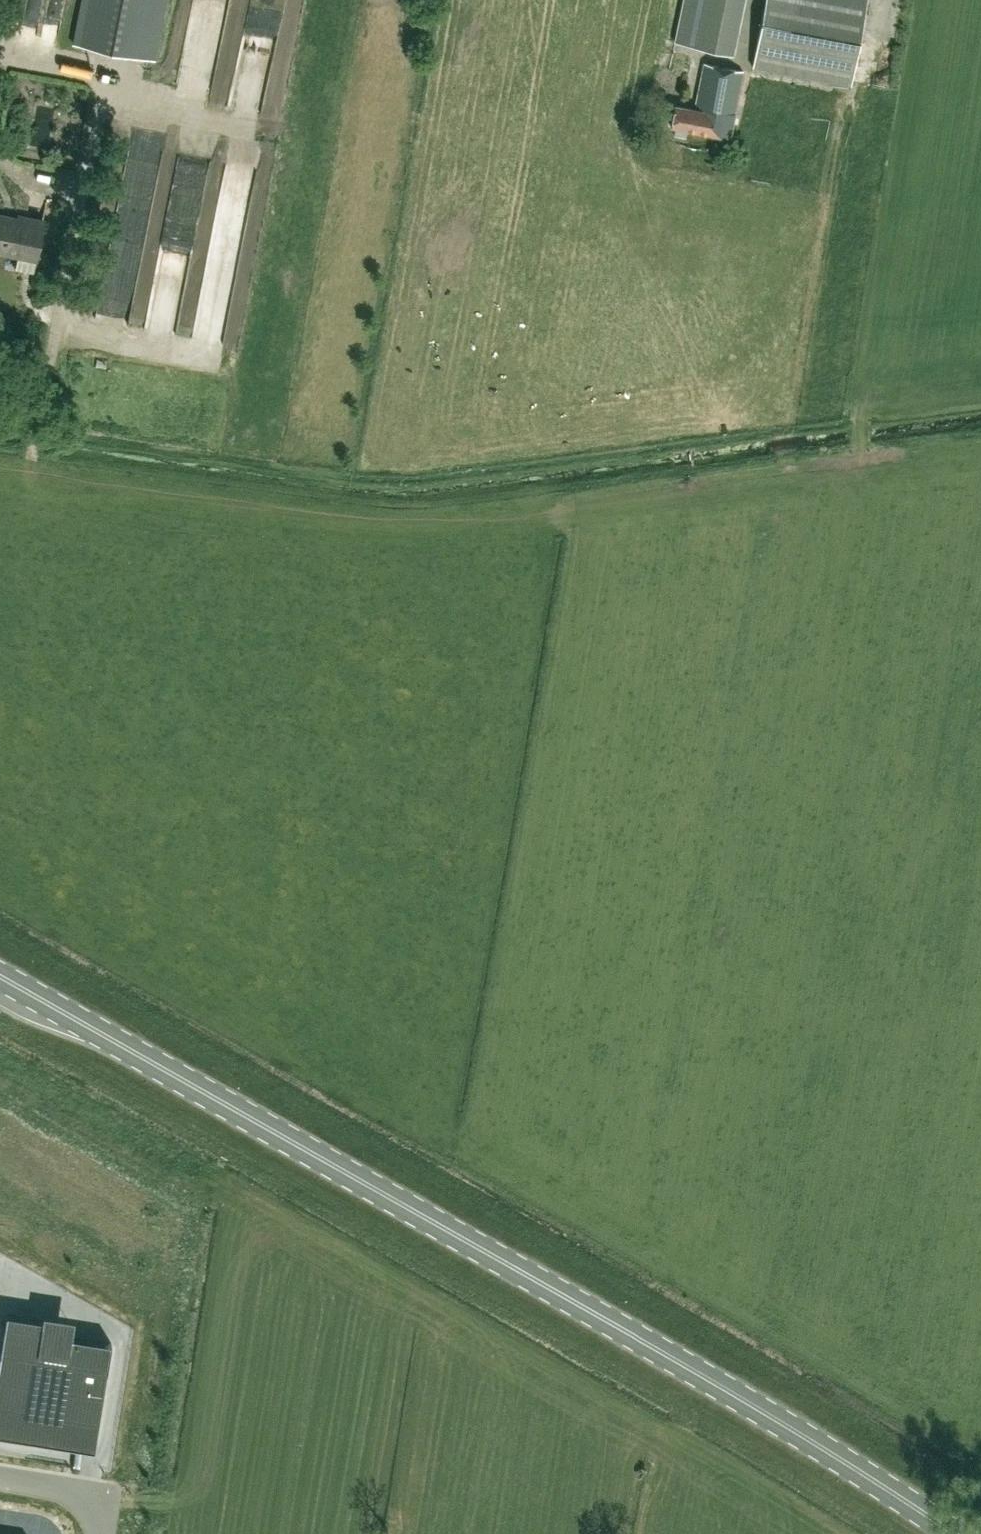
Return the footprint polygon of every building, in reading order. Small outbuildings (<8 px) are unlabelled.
[(51,27),(53,0),(40,0),(38,26),(51,27)] [(73,44),(153,60),(165,0),(82,0),(73,44)] [(668,48),(730,57),(739,0),(676,0),(668,48)] [(751,66),(850,84),(865,0),(763,0),(751,66)] [(674,103),(669,126),(728,137),(741,70),(703,63),(694,107),(674,103)] [(16,218),(0,214),(0,251),(18,255),(15,268),(33,272),(44,220),(18,215),(17,218),(16,218)] [(0,1351),(0,1433),(94,1448),(111,1341),(43,1330),(45,1318),(6,1312),(0,1351)]
